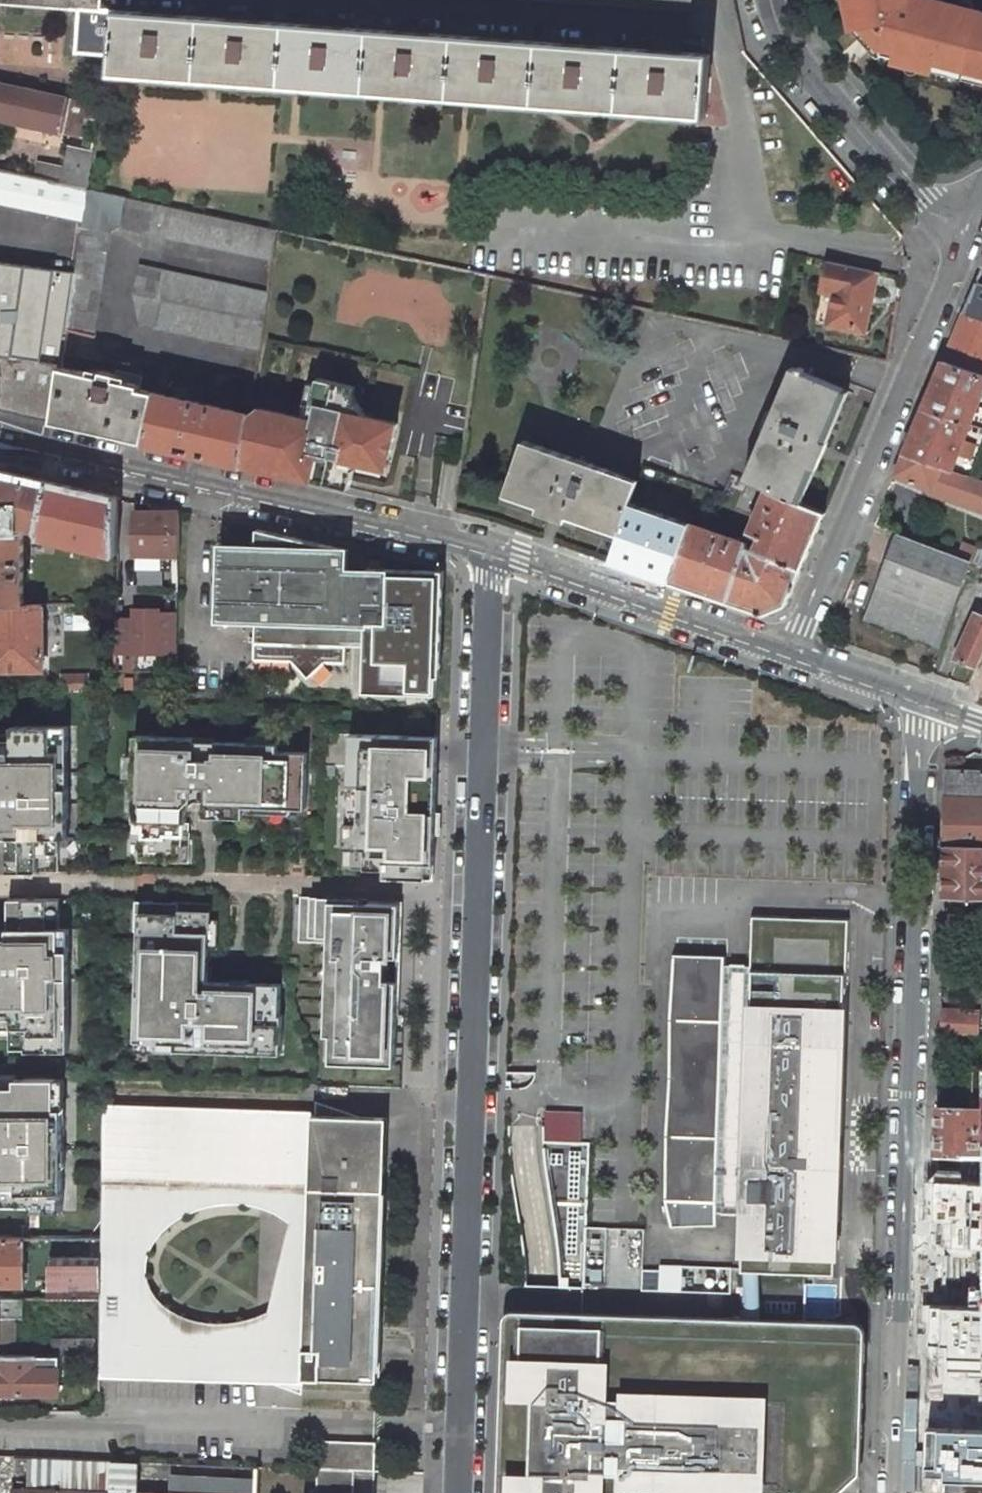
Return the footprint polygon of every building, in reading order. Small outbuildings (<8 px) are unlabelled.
[(100,9),(101,0),(0,0),(0,3),(78,9),(100,9)] [(690,9),(691,0),(569,0),(690,9)] [(853,12),(855,11),(859,26),(865,25),(878,48),(877,53),(892,57),(892,60),(981,81),(981,9),(946,1),(945,4),(932,0),(850,0),(853,12)] [(100,9),(78,9),(75,52),(115,55),(113,73),(707,125),(710,54),(100,9)] [(0,82),(0,118),(63,131),(70,97),(0,82)] [(94,150),(69,144),(64,165),(62,176),(61,182),(88,189),(94,150)] [(64,165),(40,160),(38,171),(62,176),(64,165)] [(0,170),(0,202),(83,221),(88,189),(61,182),(37,177),(0,170)] [(62,176),(38,171),(37,177),(61,182),(62,176)] [(278,228),(88,189),(83,221),(75,272),(67,328),(94,334),(109,231),(120,226),(274,258),(278,228)] [(864,332),(875,270),(829,260),(823,288),(836,291),(830,325),(864,332)] [(0,263),(0,409),(53,421),(61,366),(67,328),(75,272),(0,263)] [(269,293),(140,266),(134,294),(140,323),(261,348),(269,293)] [(975,282),(963,313),(981,320),(981,285),(975,282)] [(963,313),(943,360),(981,373),(981,320),(963,313)] [(943,360),(922,409),(970,425),(981,395),(981,373),(943,360)] [(170,366),(162,364),(156,391),(144,442),(244,464),(252,413),(163,393),(170,366)] [(101,376),(61,366),(53,421),(144,442),(156,391),(140,388),(141,384),(140,384),(143,376),(117,369),(116,373),(103,370),(101,376)] [(798,369),(792,367),(745,478),(768,487),(797,499),(811,466),(816,468),(828,441),(822,439),(844,388),(804,371),(805,368),(799,366),(798,369)] [(314,480),(345,487),(353,489),(354,480),(357,459),(361,457),(389,463),(395,422),(368,416),(354,394),(355,385),(316,376),(314,376),(308,417),(260,406),(252,413),(244,464),(296,476),(314,480)] [(970,425),(922,409),(904,454),(951,470),(970,425)] [(638,479),(524,440),(506,493),(541,505),(539,510),(566,520),(568,514),(620,532),(630,503),(638,479)] [(904,454),(895,474),(955,493),(952,502),(981,511),(981,481),(951,470),(904,454)] [(19,531),(20,525),(37,529),(51,482),(0,470),(0,531),(19,531)] [(51,482),(37,529),(36,533),(39,536),(117,554),(118,497),(51,482)] [(801,569),(825,512),(797,499),(768,487),(749,532),(760,537),(755,549),(801,569)] [(610,562),(669,583),(688,522),(630,503),(620,532),(610,562)] [(177,551),(179,511),(135,511),(133,554),(136,554),(136,569),(165,569),(165,555),(177,555),(177,551)] [(748,543),(688,522),(669,583),(726,604),(747,546),(748,543)] [(255,537),(217,536),(215,619),(253,620),(252,643),(365,647),(363,692),(436,695),(437,677),(440,677),(443,571),(363,568),(363,573),(343,572),(344,548),(255,528),(255,537)] [(24,605),(22,531),(19,531),(0,531),(0,605),(24,605)] [(932,646),(966,560),(952,554),(896,533),(863,619),(932,646)] [(755,549),(747,546),(726,604),(763,618),(786,605),(801,569),(755,549)] [(43,605),(24,605),(0,605),(0,669),(43,669),(43,605)] [(176,671),(176,608),(116,608),(115,670),(150,670),(176,671)] [(978,613),(958,658),(977,665),(981,654),(981,615),(978,613)] [(90,690),(90,674),(64,674),(63,690),(90,690)] [(61,731),(5,731),(5,749),(0,749),(0,848),(8,848),(8,852),(12,852),(8,872),(25,876),(26,869),(34,871),(51,871),(51,843),(54,843),(54,824),(61,824),(61,793),(54,793),(54,756),(61,756),(61,731)] [(447,738),(352,735),(347,865),(442,869),(447,738)] [(301,755),(148,748),(145,801),(144,838),(142,862),(189,864),(192,802),(192,788),(216,789),(216,800),(298,804),(301,755)] [(948,770),(946,845),(981,846),(981,772),(948,770)] [(946,845),(945,894),(981,895),(981,846),(946,845)] [(416,903),(300,895),(298,941),(333,944),(329,1040),(339,1041),(337,1063),(404,1068),(416,903)] [(61,928),(60,928),(60,899),(34,899),(32,902),(26,899),(8,899),(8,917),(0,917),(0,1034),(13,1034),(13,1050),(61,1050),(61,1025),(56,1025),(56,951),(61,951),(61,928)] [(219,907),(138,904),(134,1051),(288,1056),(290,988),(217,986),(219,907)] [(957,911),(945,910),(942,972),(955,973),(957,911)] [(757,1275),(838,1278),(850,917),(750,914),(749,965),(745,965),(745,964),(730,963),(730,965),(726,965),(727,956),(671,954),(667,1018),(667,1076),(664,1134),(663,1196),(670,1228),(727,1227),(728,1205),(745,1205),(744,1274),(747,1274),(757,1275)] [(970,1011),(941,1010),(941,1032),(969,1033),(970,1011)] [(536,1072),(507,1071),(506,1088),(520,1088),(525,1088),(529,1086),(531,1084),(533,1081),(535,1077),(536,1072)] [(2,1075),(0,1075),(0,1204),(29,1204),(29,1210),(62,1210),(62,1109),(56,1109),(56,1079),(16,1078),(16,1088),(2,1087),(2,1078),(2,1075)] [(16,1088),(16,1078),(2,1078),(2,1087),(16,1088)] [(298,1371),(298,1369),(304,1370),(303,1377),(316,1378),(329,1378),(379,1380),(389,1117),(334,1115),(334,1123),(320,1122),(322,1115),(102,1106),(102,1238),(101,1256),(101,1297),(101,1334),(100,1369),(258,1375),(265,1356),(273,1359),(272,1361),(272,1362),(272,1364),(272,1365),(273,1367),(275,1368),(276,1366),(292,1371),(294,1374),(296,1373),(298,1371)] [(981,1107),(939,1106),(937,1152),(980,1153),(981,1107)] [(543,1114),(543,1141),(581,1142),(581,1111),(543,1109),(543,1114)] [(938,1181),(936,1249),(981,1250),(981,1183),(938,1181)] [(102,1238),(0,1239),(0,1284),(23,1284),(23,1260),(31,1260),(32,1267),(49,1267),(49,1297),(101,1297),(101,1256),(102,1238)] [(751,1366),(761,1359),(759,1317),(757,1275),(747,1274),(749,1316),(751,1366)] [(23,1298),(0,1298),(0,1318),(23,1318),(23,1298)] [(931,1305),(928,1399),(981,1401),(981,1306),(931,1305)] [(521,1350),(521,1348),(522,1346),(523,1343),(525,1340),(528,1336),(535,1330),(539,1328),(555,1323),(567,1321),(590,1321),(594,1322),(599,1324),(601,1324),(602,1326),(603,1327),(604,1329),(606,1336),(608,1346),(612,1354),(615,1358),(619,1361),(621,1362),(623,1362),(742,1368),(747,1368),(751,1366),(749,1316),(574,1309),(509,1308),(506,1309),(504,1312),(501,1318),(502,1324),(496,1492),(515,1492),(521,1350)] [(761,1359),(769,1348),(772,1342),(775,1339),(779,1336),(783,1335),(813,1336),(819,1339),(823,1341),(824,1342),(832,1350),(836,1356),(837,1358),(839,1365),(840,1368),(840,1373),(838,1408),(838,1445),(836,1448),(834,1453),(833,1456),(830,1460),(826,1464),(822,1467),(818,1469),(816,1470),(809,1472),(778,1485),(770,1490),(768,1492),(839,1492),(850,1483),(859,1474),(860,1470),(861,1431),(864,1332),(864,1329),(863,1326),(861,1323),(858,1321),(856,1321),(797,1318),(759,1317),(761,1359)] [(772,1342),(769,1348),(761,1359),(751,1366),(747,1368),(742,1368),(623,1362),(621,1362),(619,1361),(615,1358),(612,1354),(608,1346),(606,1336),(604,1329),(603,1327),(602,1326),(601,1324),(599,1324),(594,1322),(590,1321),(567,1321),(555,1323),(539,1328),(535,1330),(528,1336),(525,1340),(523,1343),(522,1346),(521,1348),(521,1350),(515,1492),(609,1492),(609,1491),(680,1492),(768,1492),(770,1490),(778,1485),(809,1472),(816,1470),(818,1469),(822,1467),(826,1464),(830,1460),(833,1456),(834,1453),(836,1448),(838,1445),(838,1408),(840,1373),(840,1368),(839,1365),(837,1358),(836,1356),(832,1350),(824,1342),(823,1341),(819,1339),(813,1336),(783,1335),(779,1336),(775,1339),(772,1342)] [(55,1355),(98,1354),(98,1337),(55,1338),(55,1355)] [(37,1355),(0,1355),(0,1392),(61,1392),(59,1367),(37,1370),(37,1355)] [(926,1427),(925,1473),(944,1474),(944,1491),(981,1492),(981,1429),(926,1427)] [(325,1468),(326,1440),(318,1440),(317,1468),(319,1468),(325,1468)] [(326,1440),(325,1468),(356,1469),(376,1470),(376,1456),(377,1442),(326,1440)] [(355,1486),(356,1469),(325,1468),(319,1468),(318,1492),(355,1492),(355,1486)]
